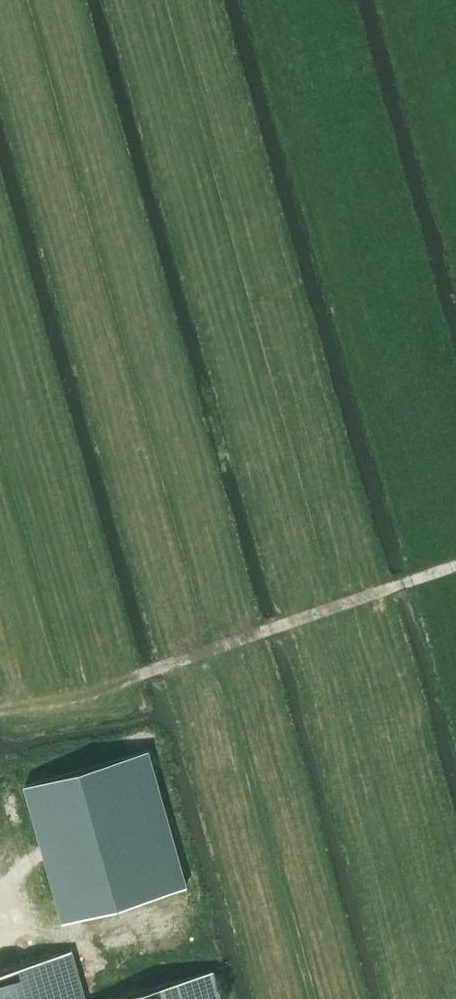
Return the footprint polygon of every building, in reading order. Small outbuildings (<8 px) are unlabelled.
[(142,751),(29,781),(62,912),(181,879),(142,751)] [(0,973),(0,998),(85,998),(71,952),(0,973)] [(213,970),(110,998),(221,998),(213,970)]
